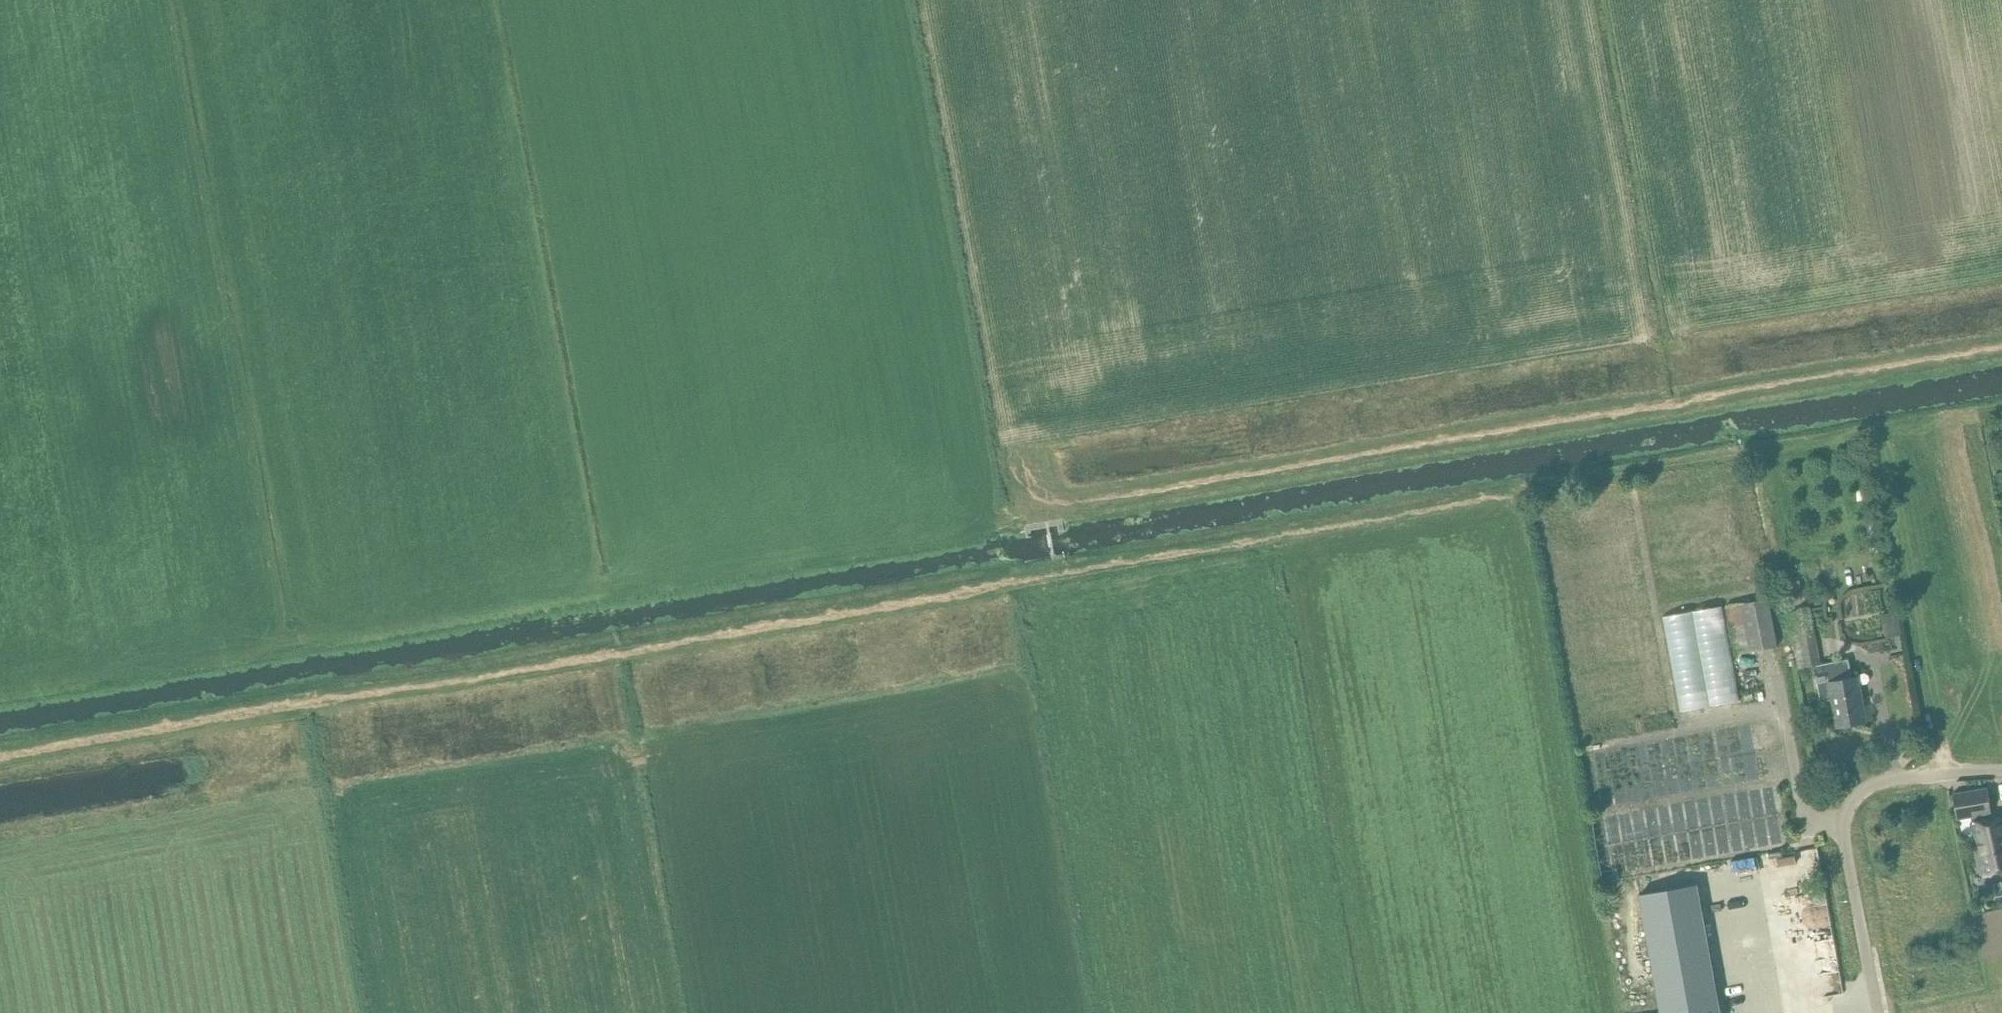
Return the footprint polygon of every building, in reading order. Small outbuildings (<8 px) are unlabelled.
[(1789,578),(1792,593),(1802,592),(1799,576),(1789,578)] [(1769,598),(1728,606),(1737,653),(1778,645),(1769,598)] [(1740,700),(1723,605),(1663,616),(1680,711),(1740,700)] [(1789,630),(1798,666),(1821,660),(1812,624),(1789,630)] [(1822,664),(1814,666),(1817,681),(1821,701),(1831,699),(1837,728),(1867,722),(1863,703),(1858,676),(1852,678),(1848,659),(1822,664)] [(1991,813),(1993,812),(1988,788),(1952,794),(1957,819),(1973,816),(1974,822),(1972,822),(1985,876),(2001,872),(2001,816),(1993,818),(1991,813)] [(1639,895),(1661,1012),(1720,1012),(1697,884),(1639,895)] [(1830,928),(1829,922),(1826,918),(1823,915),(1820,914),(1815,913),(1809,914),(1805,916),(1803,918),(1800,924),(1799,929),(1801,935),(1805,940),(1810,943),(1816,943),(1820,942),(1823,941),(1826,938),(1829,934),(1830,928)]
